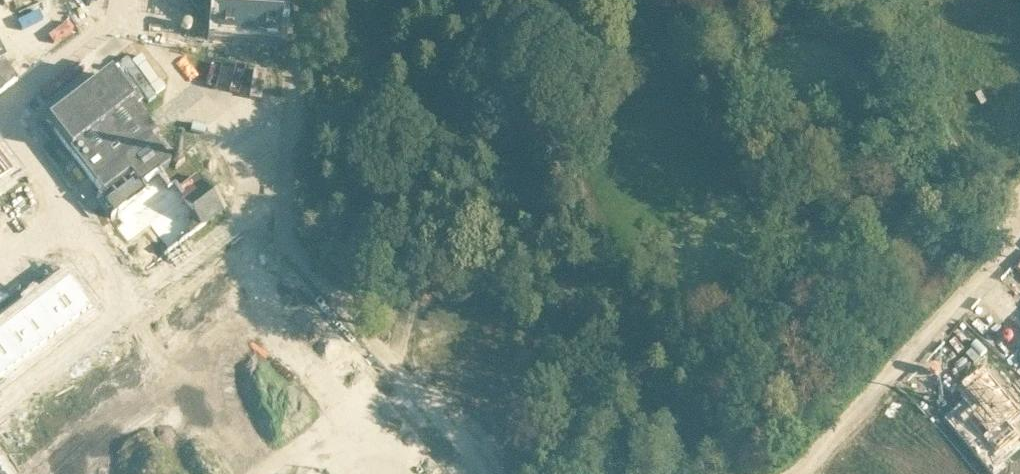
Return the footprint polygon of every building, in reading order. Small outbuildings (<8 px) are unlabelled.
[(216,33),(238,34),(240,0),(218,0),(216,33)] [(238,34),(258,35),(260,0),(240,0),(238,34)] [(258,35),(280,37),(282,0),(260,0),(258,35)] [(110,77),(49,124),(95,184),(90,188),(89,187),(88,188),(129,242),(141,232),(150,225),(170,252),(190,236),(225,210),(204,183),(201,185),(194,175),(174,190),(161,173),(170,167),(150,141),(155,137),(110,77)] [(323,128),(322,137),(332,138),(332,128),(323,128)] [(308,141),(307,150),(316,151),(317,142),(308,141)] [(179,152),(169,159),(176,168),(186,161),(179,152)] [(6,198),(20,187),(13,177),(14,176),(0,158),(0,190),(6,198)] [(18,203),(11,208),(19,217),(25,212),(18,203)] [(0,216),(0,227),(2,230),(9,225),(1,215),(0,216)] [(38,262),(32,267),(39,276),(45,272),(38,262)] [(32,267),(25,272),(32,281),(39,276),(32,267)] [(65,277),(47,291),(51,295),(51,294),(75,325),(92,312),(65,277)] [(0,291),(0,295),(5,302),(12,297),(5,287),(0,291)] [(51,295),(35,306),(59,337),(75,325),(51,294),(51,295)] [(20,318),(19,319),(42,350),(59,337),(35,306),(20,318)] [(0,327),(0,328),(26,362),(42,350),(19,319),(20,318),(17,314),(0,327)] [(10,374),(26,362),(0,328),(0,361),(10,374)] [(10,374),(0,361),(0,382),(10,374)] [(956,443),(983,473),(1005,473),(1006,473),(997,463),(1017,446),(1007,434),(1019,423),(1019,422),(988,384),(964,404),(980,423),(956,443)] [(0,427),(0,432),(26,466),(45,450),(17,414),(14,416),(16,418),(3,428),(2,426),(0,427)] [(932,457),(912,473),(946,473),(932,457)] [(882,473),(903,473),(894,464),(882,473)]
